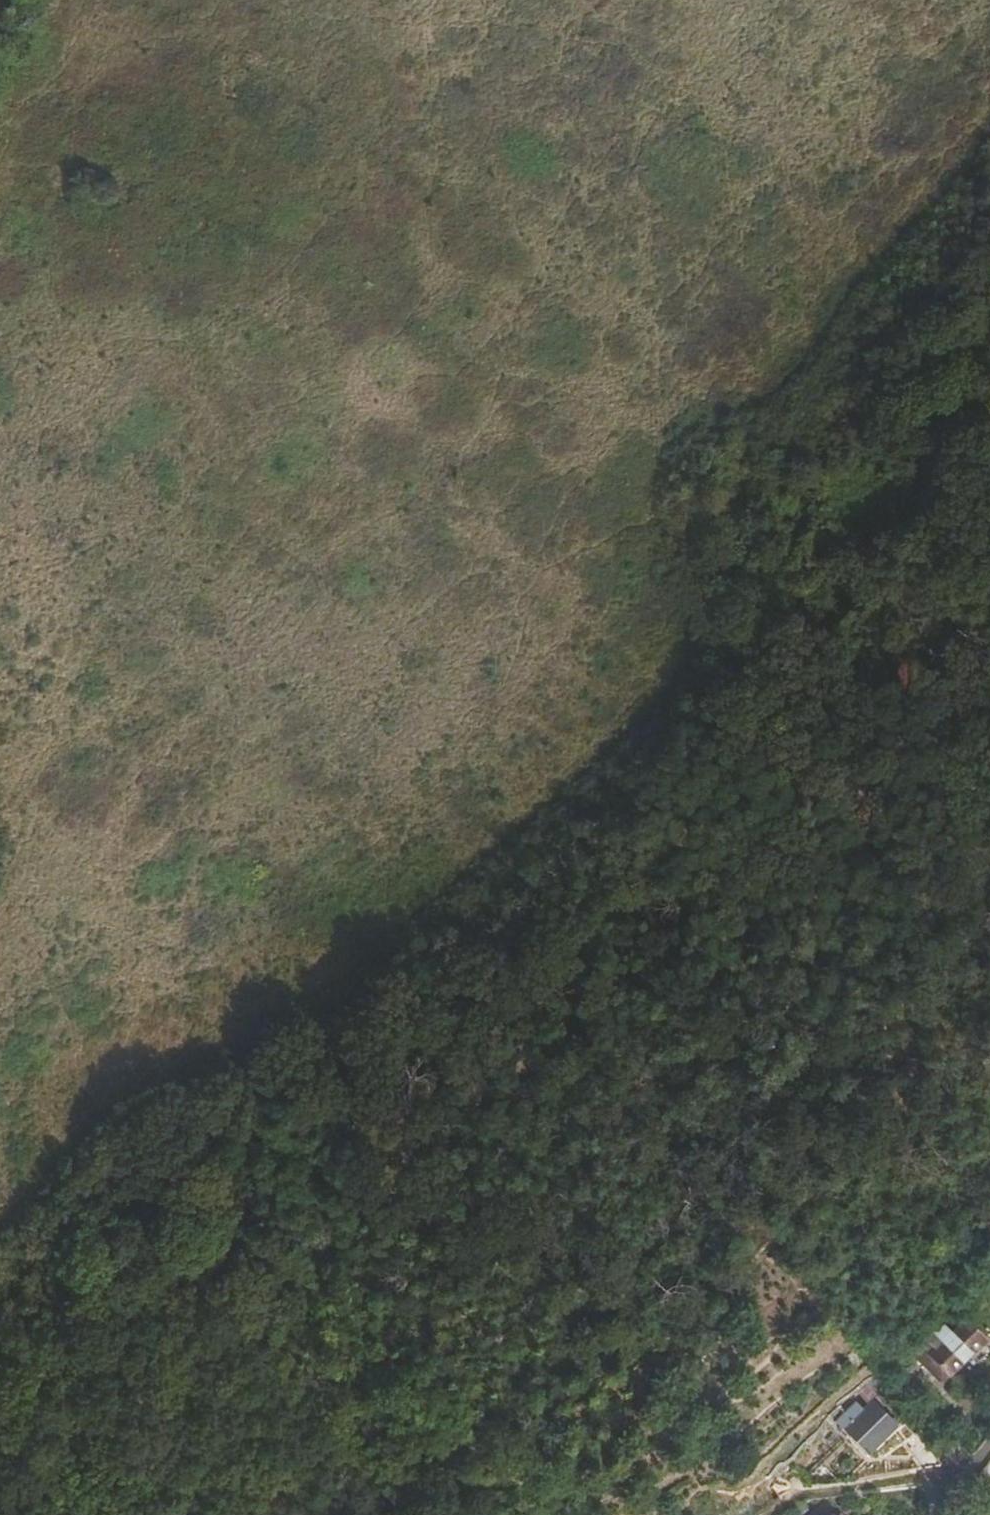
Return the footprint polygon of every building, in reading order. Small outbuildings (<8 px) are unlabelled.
[(909,1353),(938,1383),(947,1374),(957,1384),(989,1352),(989,1345),(963,1319),(948,1334),(938,1323),(909,1353)] [(873,1401),(843,1430),(868,1454),(897,1426),(873,1401)] [(931,1453),(938,1463),(970,1451),(953,1427),(938,1438),(943,1445),(931,1453)]
